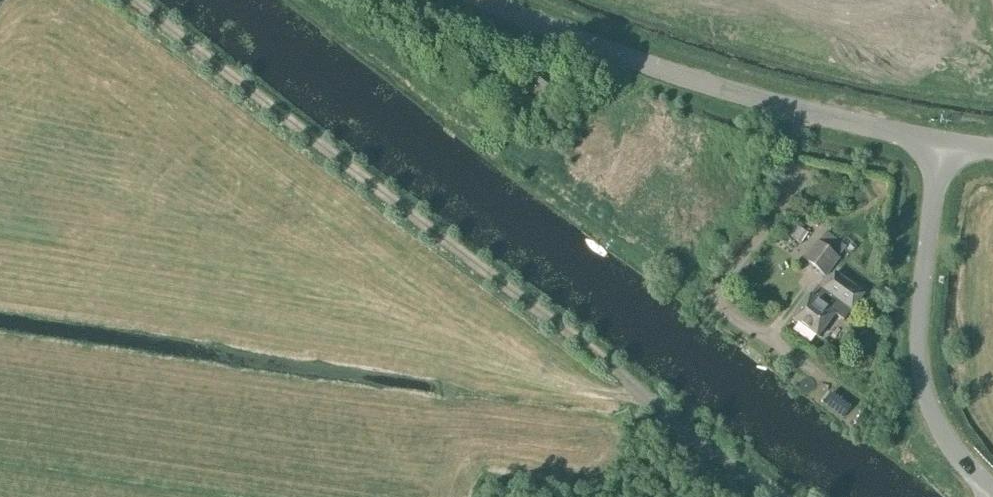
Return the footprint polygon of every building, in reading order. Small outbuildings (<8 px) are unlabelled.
[(540,101),(553,83),(540,74),(527,91),(540,101)] [(760,173),(759,189),(766,189),(767,174),(760,173)] [(808,233),(772,214),(766,225),(803,244),(808,233)] [(845,250),(825,235),(819,244),(830,252),(838,259),(845,250)] [(825,275),(838,259),(830,252),(817,243),(804,260),(825,275)] [(835,273),(828,282),(816,299),(810,296),(793,320),(818,338),(836,314),(844,321),(864,295),(835,273)]
